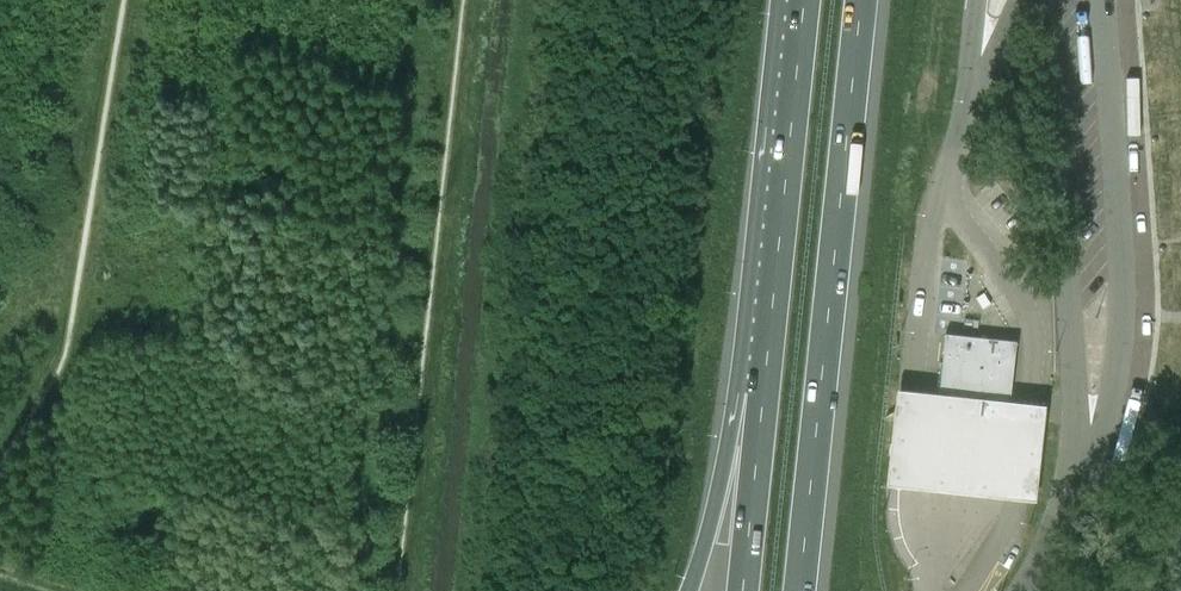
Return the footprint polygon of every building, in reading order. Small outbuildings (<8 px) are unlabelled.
[(1012,395),(1012,392),(1017,341),(946,334),(941,387),(939,400),(1010,407),(1012,395)] [(941,387),(896,382),(885,480),(1036,496),(1047,398),(1012,395),(941,387)]
